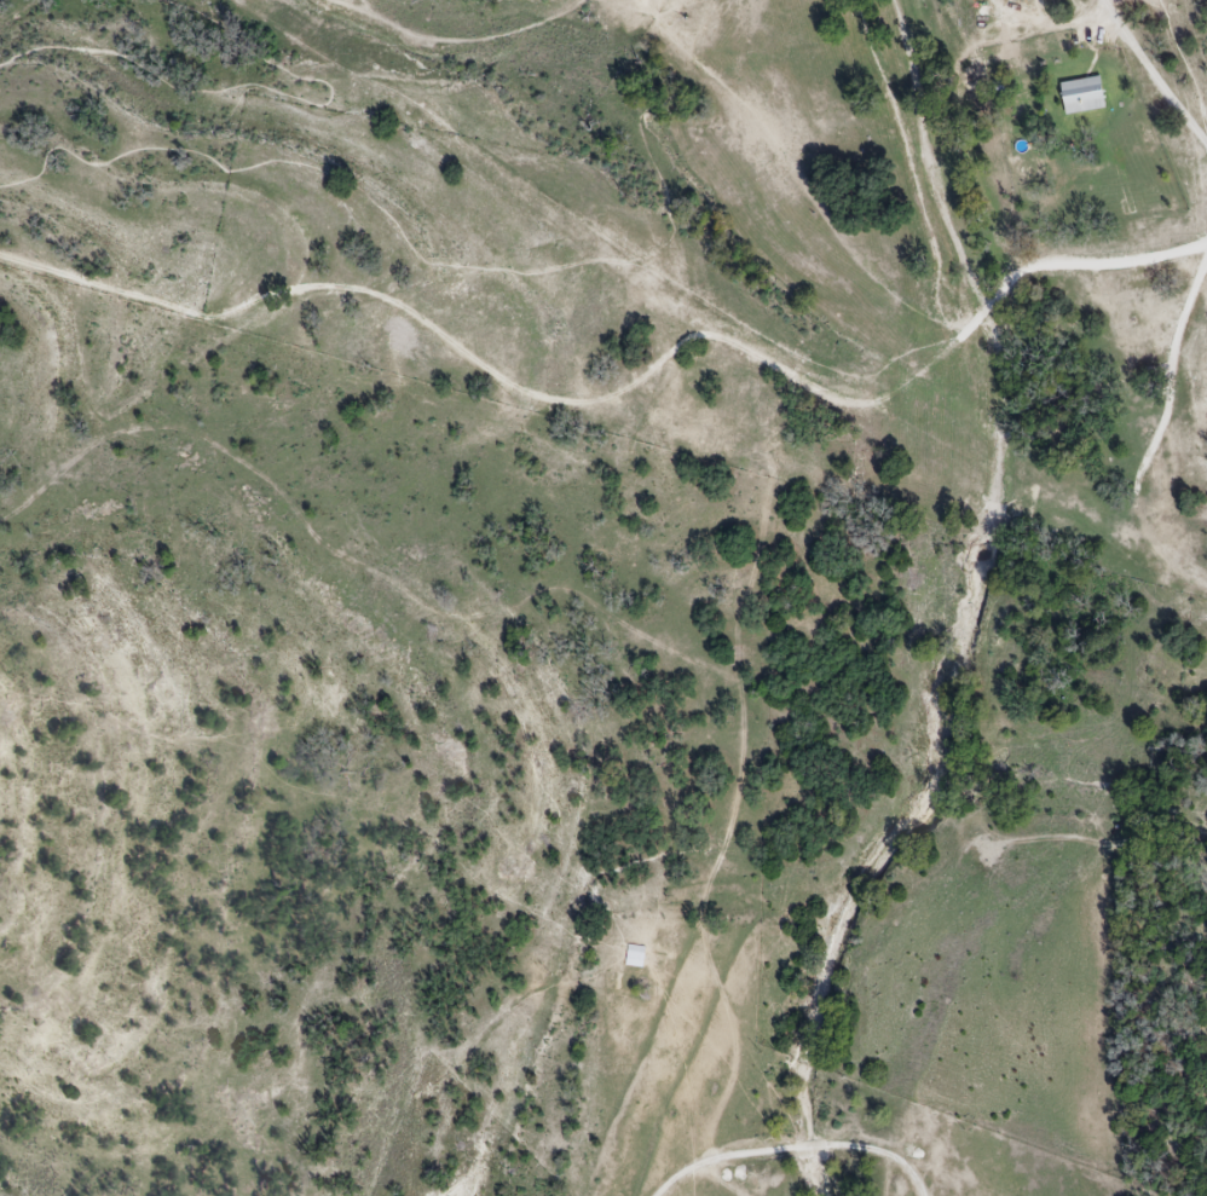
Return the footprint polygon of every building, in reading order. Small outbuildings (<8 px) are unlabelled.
[(1116,80),(1122,114),(1080,121),(1074,86),(1116,80)]
